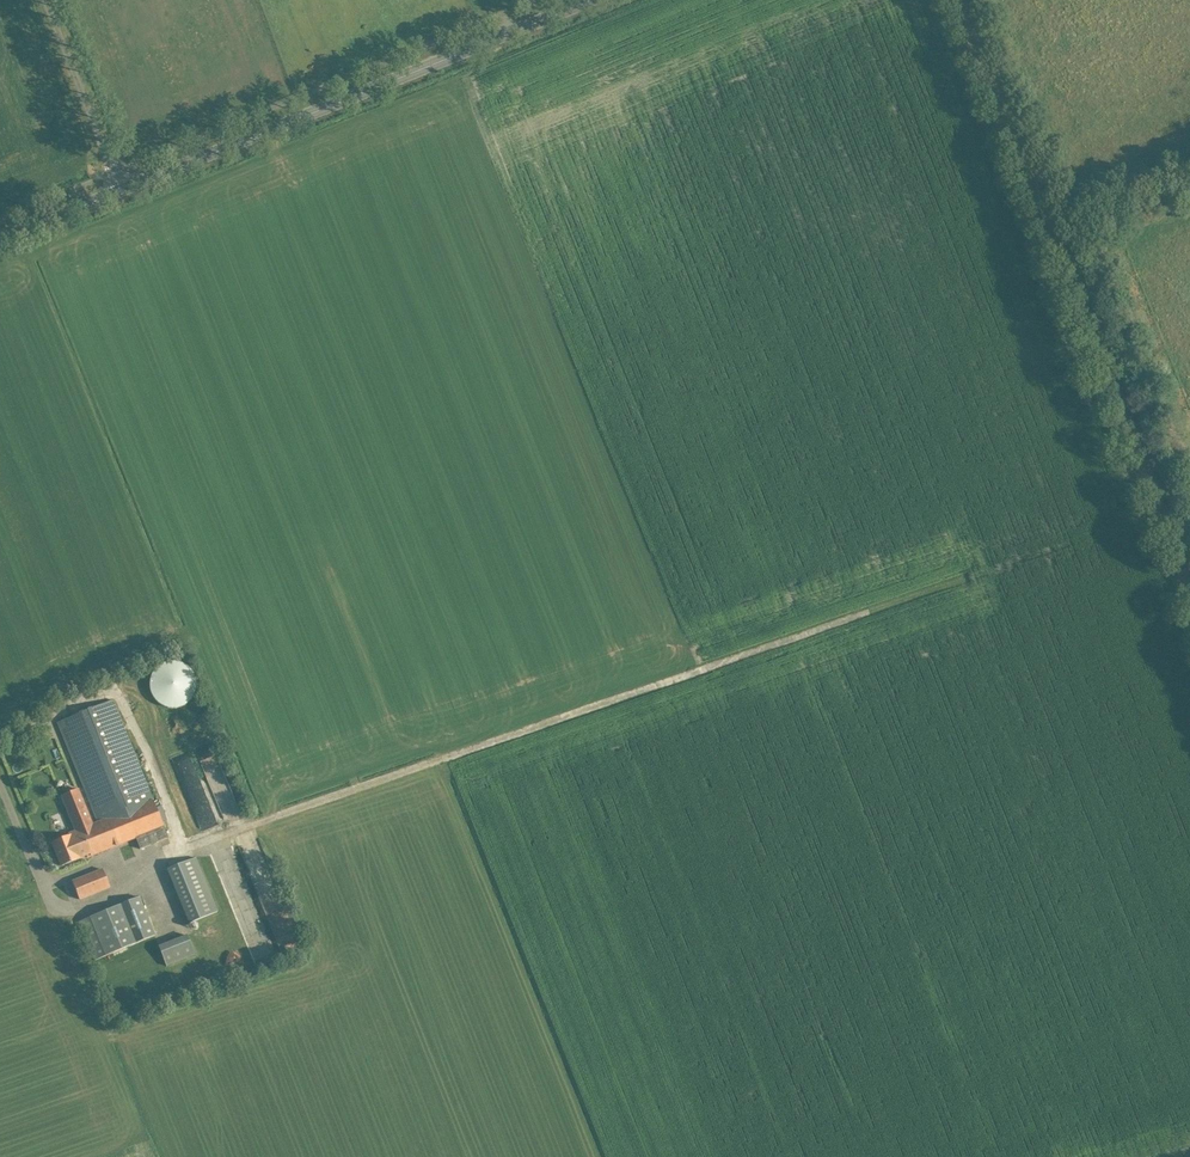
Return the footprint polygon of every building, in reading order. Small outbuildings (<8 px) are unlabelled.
[(149,682),(149,684),(149,686),(149,688),(150,690),(150,692),(151,694),(152,696),(153,698),(154,699),(156,701),(157,702),(159,703),(160,705),(162,705),(164,706),(166,707),(168,707),(170,708),(172,708),(174,708),(176,707),(178,707),(180,706),(182,706),(184,705),(185,704),(187,702),(188,701),(190,699),(191,698),(192,696),(193,694),(194,693),(195,691),(195,689),(195,687),(195,685),(195,683),(195,681),(195,679),(194,677),(193,675),(192,673),(191,671),(190,669),(189,668),(187,667),(186,665),(184,664),(182,663),(180,662),(178,662),(176,661),(174,661),(172,661),(170,661),(168,661),(166,662),(164,662),(162,663),(161,664),(159,665),(157,666),(156,668),(154,669),(153,671),(152,673),(151,674),(150,676),(150,678),(149,680),(149,682)] [(147,686),(113,700),(58,722),(99,822),(93,824),(80,791),(63,798),(76,831),(70,833),(71,835),(52,843),(61,865),(87,855),(88,857),(136,838),(140,849),(168,838),(204,823),(158,707),(156,708),(147,686)] [(199,751),(223,823),(240,817),(216,745),(199,751)] [(167,869),(190,924),(219,912),(196,857),(167,869)] [(103,869),(102,869),(83,876),(72,881),(80,899),(91,894),(110,887),(103,869)] [(139,897),(90,916),(79,921),(95,960),(154,936),(139,897)] [(158,946),(166,966),(195,955),(187,934),(158,946)]
